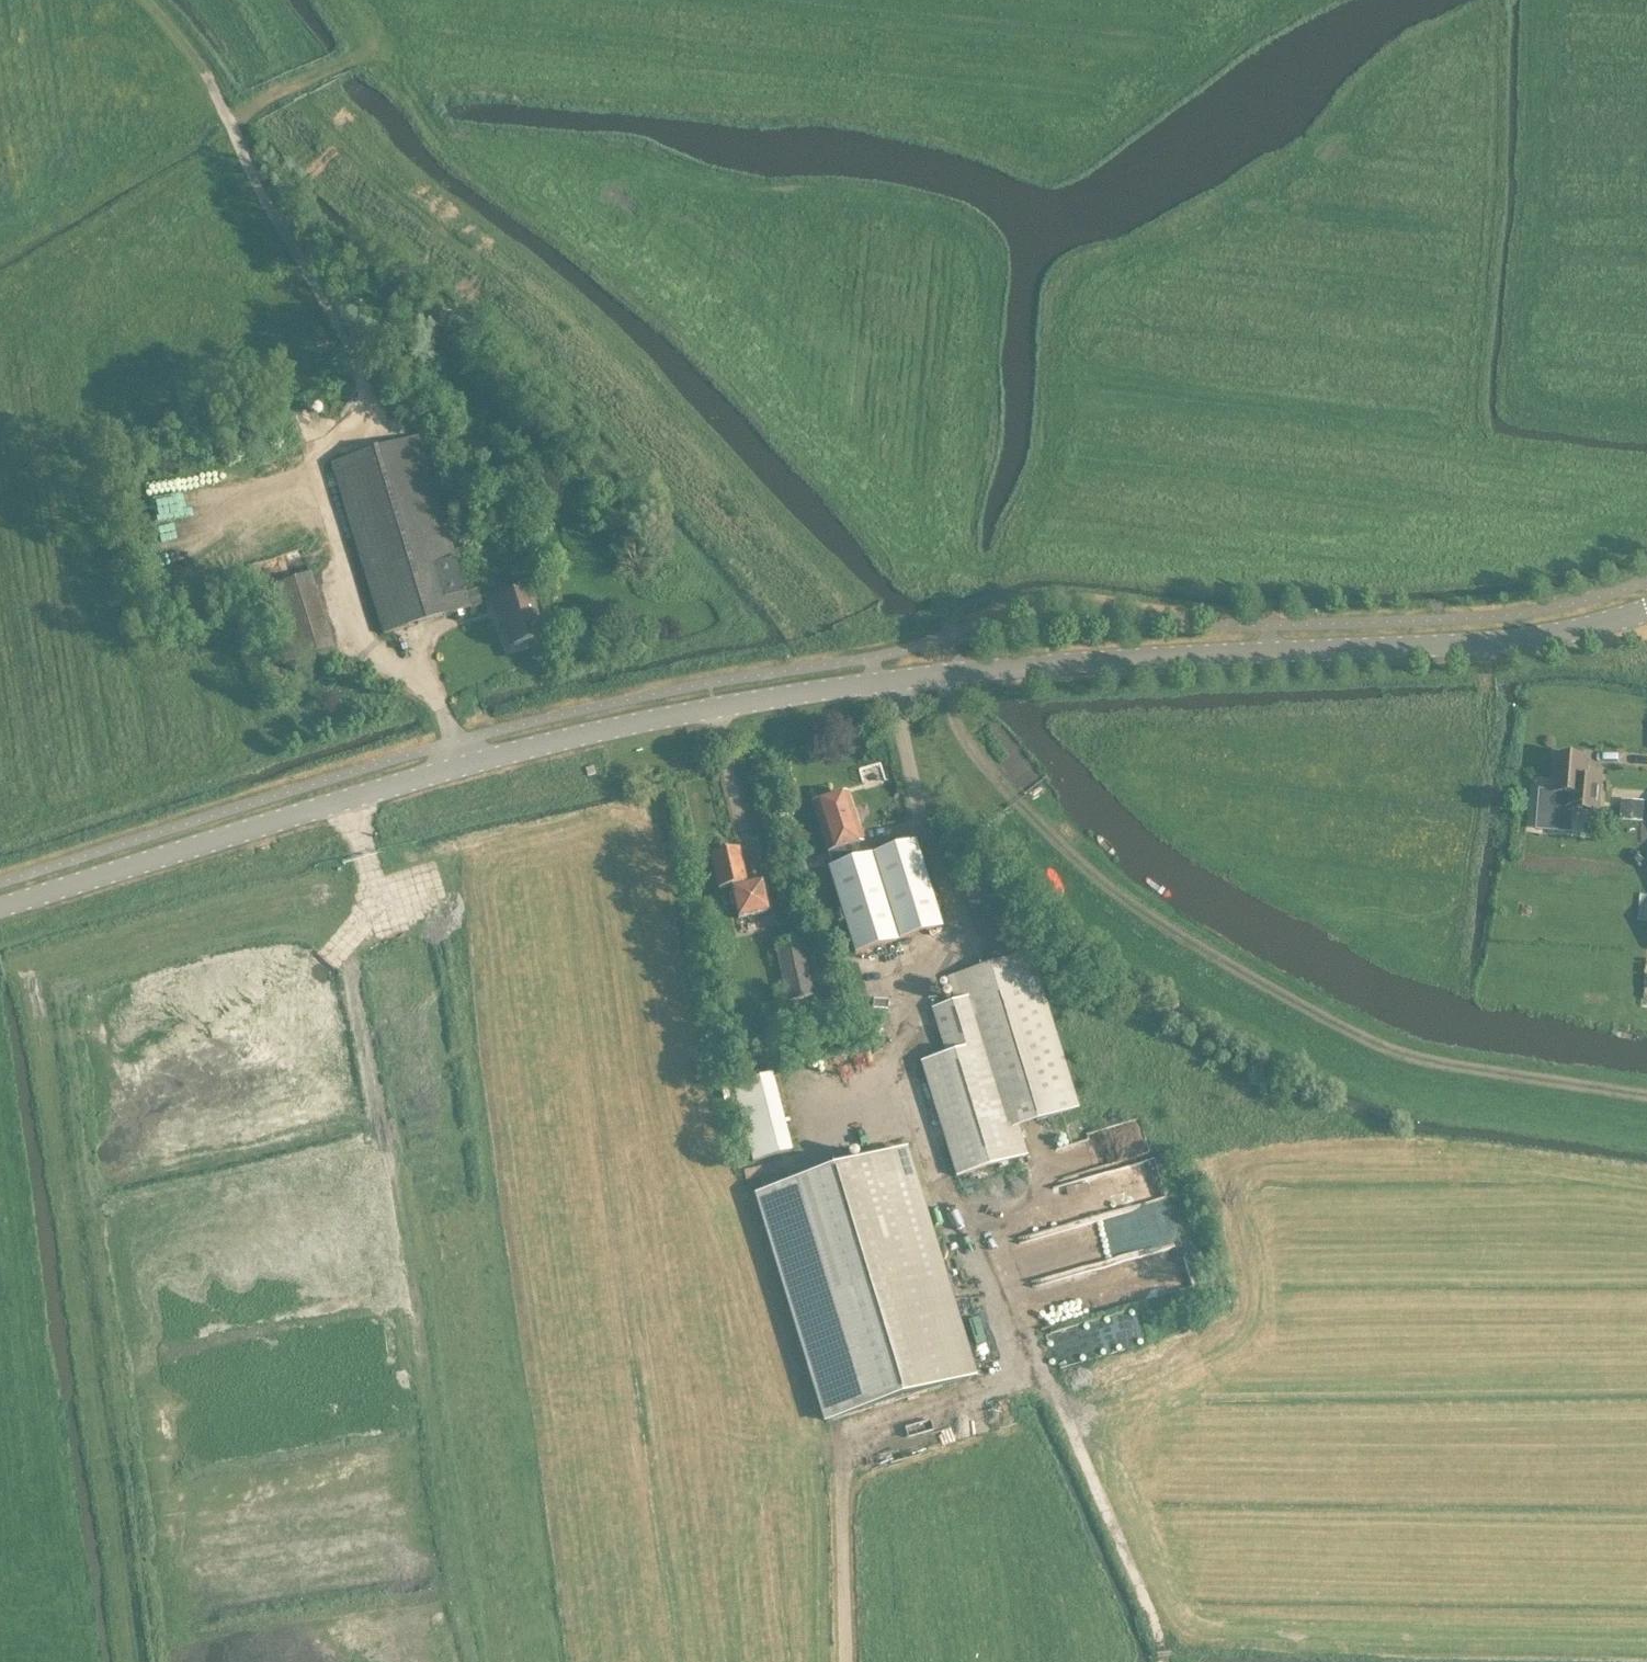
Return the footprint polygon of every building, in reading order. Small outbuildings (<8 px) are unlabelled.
[(382,635),(469,608),(486,603),(482,587),(464,592),(416,436),(329,463),(382,635)] [(282,666),(333,650),(310,574),(259,589),(282,666)] [(508,647),(543,636),(528,589),(494,600),(508,647)] [(867,756),(869,771),(886,767),(883,753),(867,756)] [(1586,757),(1557,755),(1554,792),(1540,791),(1538,815),(1572,818),(1572,810),(1596,812),(1599,779),(1585,778),(1586,757)] [(1628,786),(1630,804),(1646,802),(1646,785),(1628,786)] [(827,852),(854,844),(861,842),(846,793),(834,797),(831,789),(819,793),(822,802),(812,805),(827,852)] [(858,858),(831,867),(847,922),(845,923),(854,951),(939,924),(914,841),(858,858)] [(737,849),(729,851),(710,856),(718,890),(731,887),(738,918),(765,912),(760,887),(747,890),(737,849)] [(947,975),(955,1001),(930,1008),(944,1054),(919,1061),(955,1177),(1026,1155),(1017,1121),(1077,1102),(1029,949),(1015,954),(991,879),(965,887),(989,962),(947,975)] [(788,1002),(813,995),(800,937),(773,944),(788,1002)] [(742,1068),(762,1146),(802,1136),(783,1058),(742,1068)] [(1162,1145),(1118,1160),(1130,1194),(1174,1179),(1162,1145)] [(902,1148),(758,1192),(827,1420),(971,1377),(902,1148)]
